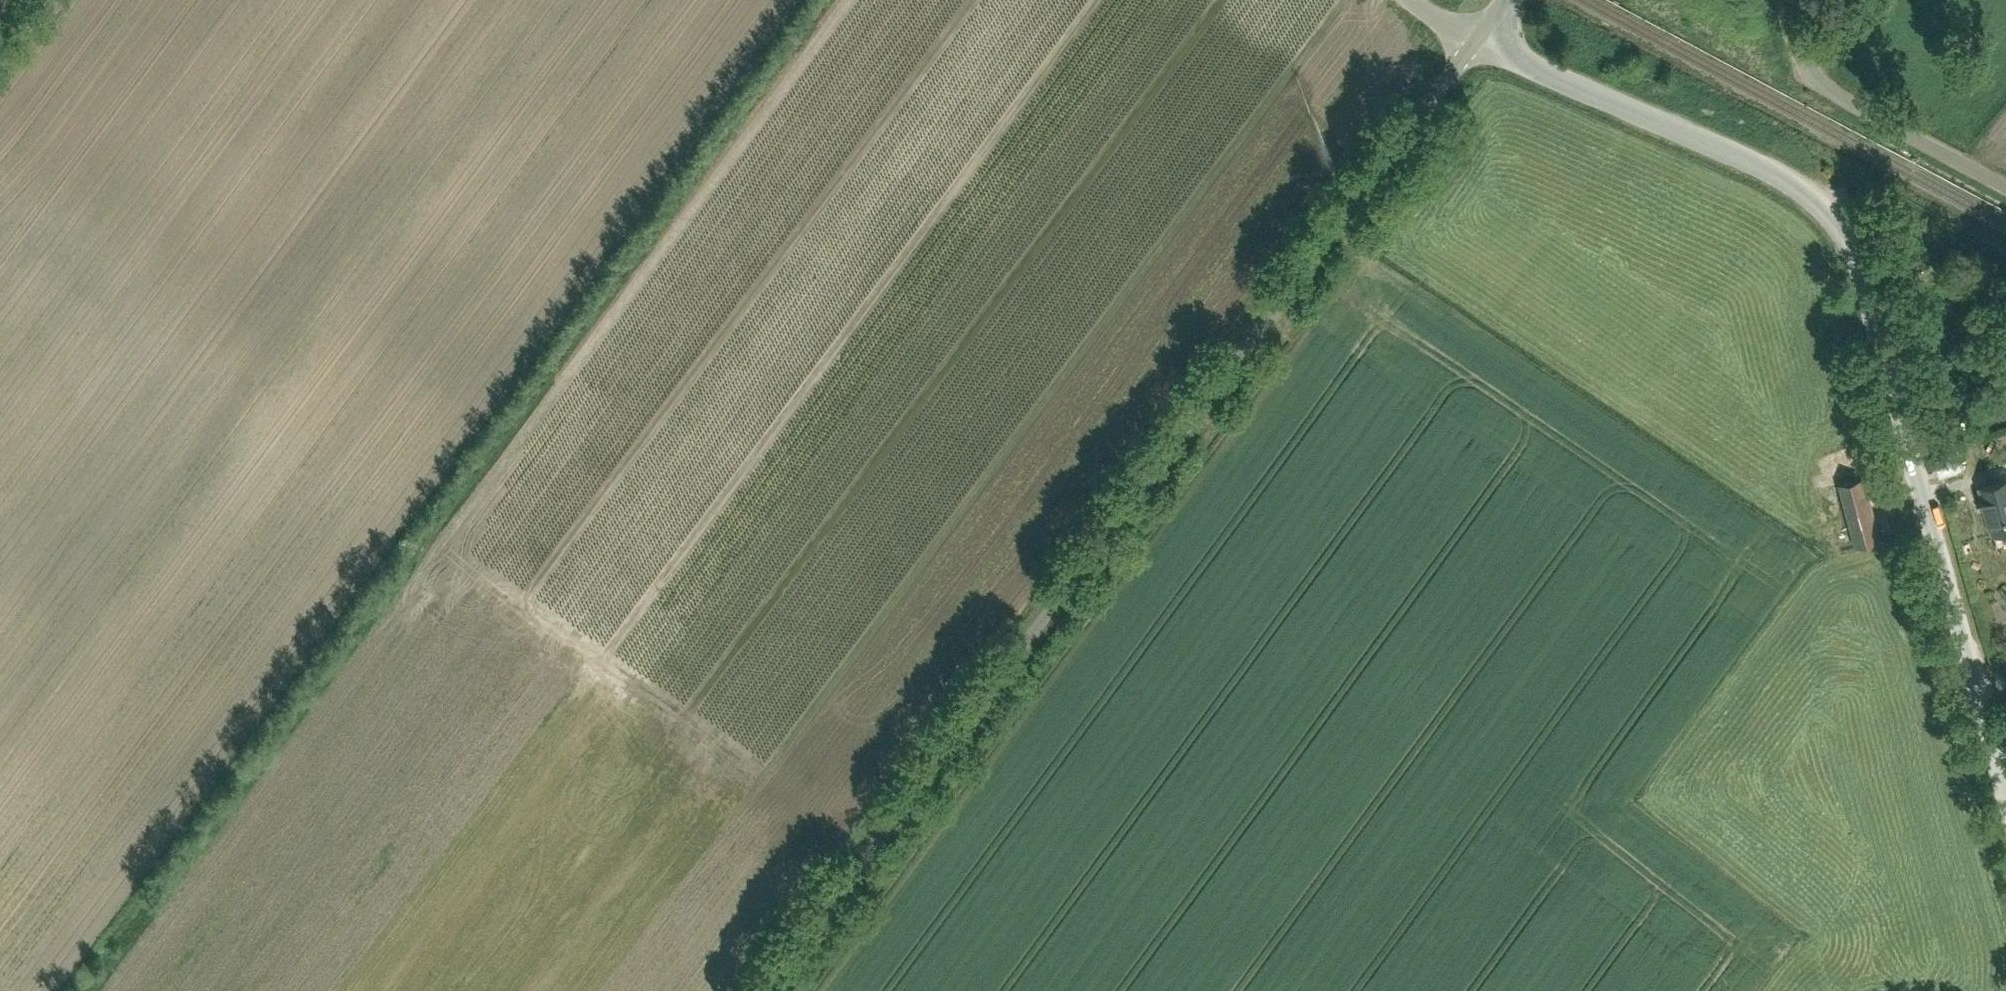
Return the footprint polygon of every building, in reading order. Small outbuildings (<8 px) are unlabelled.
[(1961,446),(1938,451),(1944,474),(1967,468),(1961,446)] [(1870,478),(1844,484),(1859,542),(1885,536),(1870,478)] [(1985,484),(1996,531),(2005,528),(2005,479),(1985,484)]
